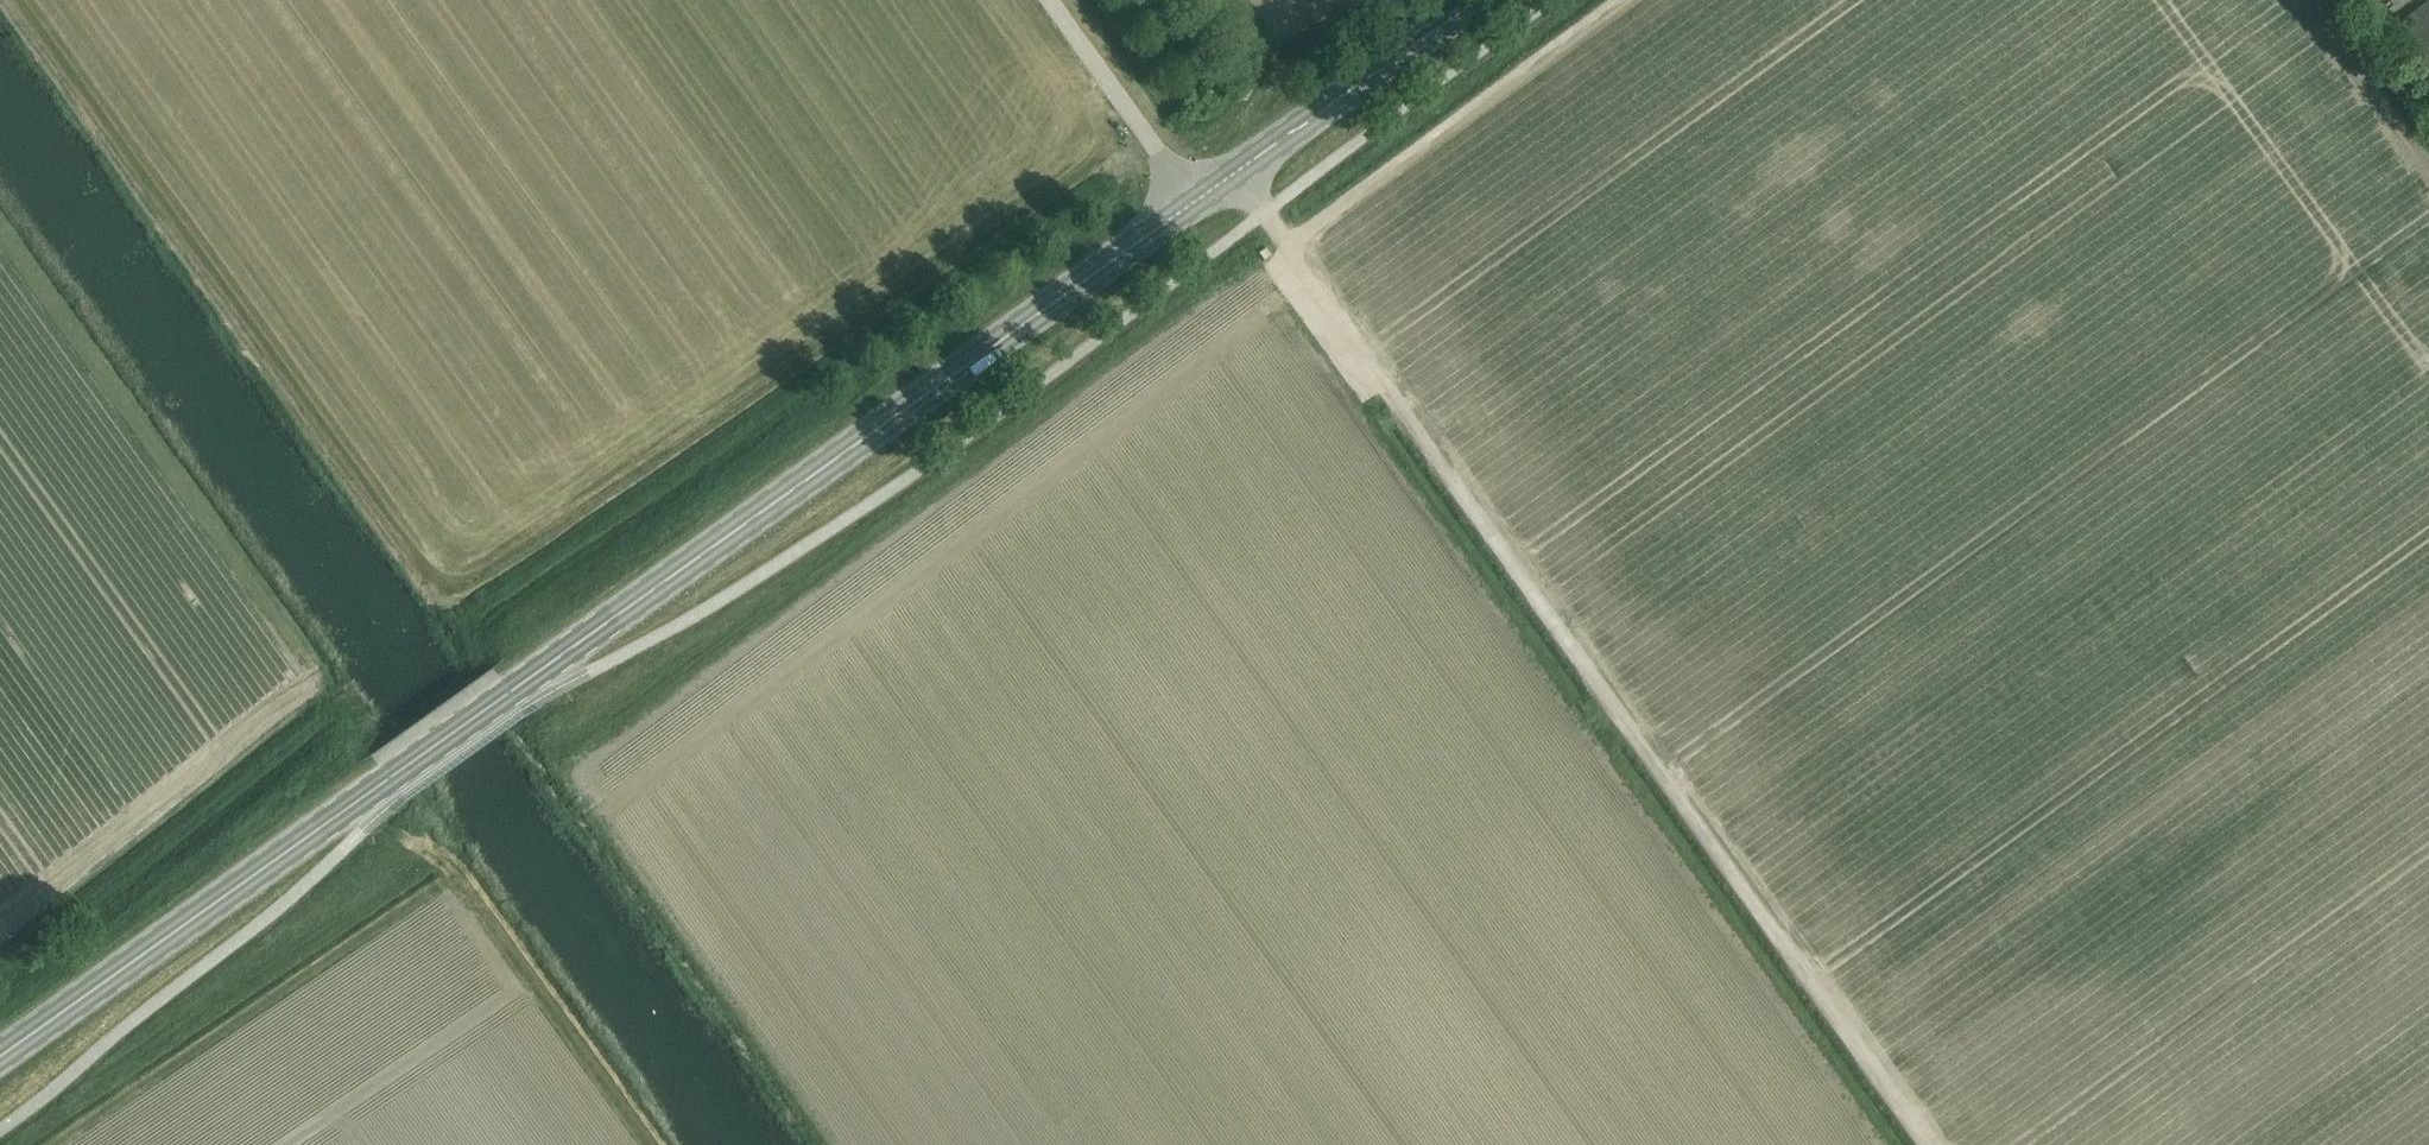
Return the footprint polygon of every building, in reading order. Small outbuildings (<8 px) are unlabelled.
[(2402,22),(2428,61),(2428,3),(2402,22)]
